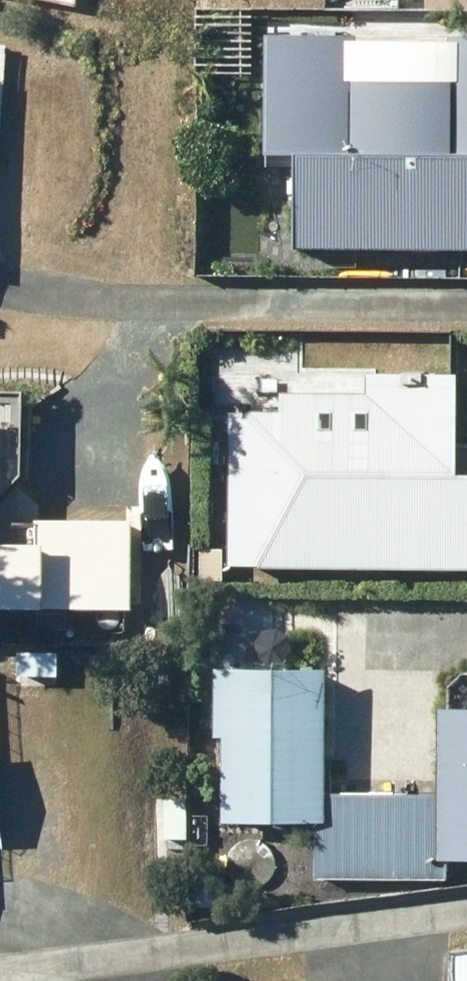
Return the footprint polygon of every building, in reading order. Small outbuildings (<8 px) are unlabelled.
[(447,72),(353,72),(353,25),(264,25),(264,144),(294,144),(294,239),(466,238),(466,29),(447,29),(447,72)] [(213,407),(292,408),(292,342),(214,341),(213,407)] [(301,457),(302,560),(466,559),(466,428),(414,428),(415,455),(301,457)] [(126,600),(127,514),(32,513),(32,534),(0,534),(0,600),(126,600)] [(200,550),(200,582),(221,582),(221,550),(200,550)] [(321,663),(214,663),(214,730),(219,730),(219,812),(314,812),(314,871),(445,871),(445,852),(466,852),(466,702),(436,702),(436,788),(321,788),(321,663)] [(447,948),(446,980),(466,980),(466,948),(447,948)]
